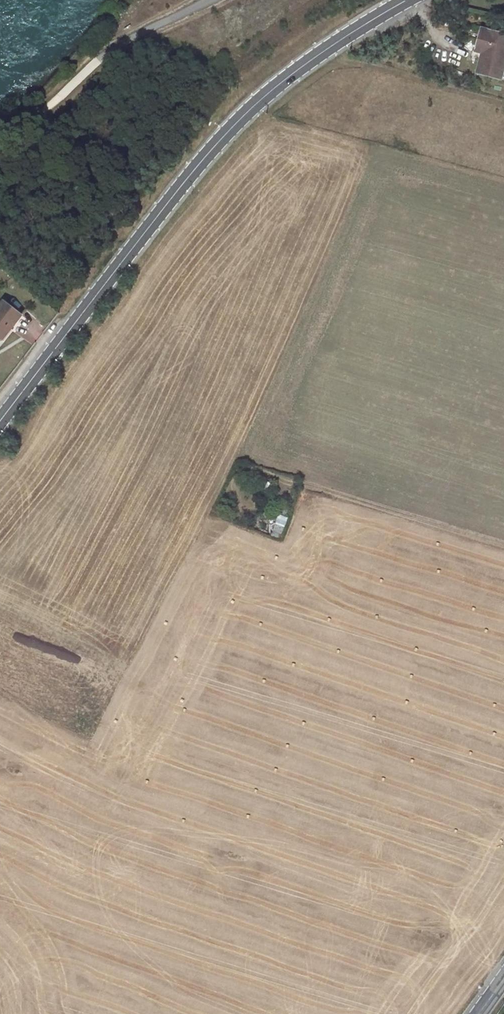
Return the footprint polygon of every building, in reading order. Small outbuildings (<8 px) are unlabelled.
[(478,73),(503,80),(503,35),(482,29),(476,51),(483,53),(478,73)] [(3,340),(22,315),(4,301),(0,307),(0,338),(3,340)] [(283,537),(287,516),(278,515),(274,536),(283,537)]
